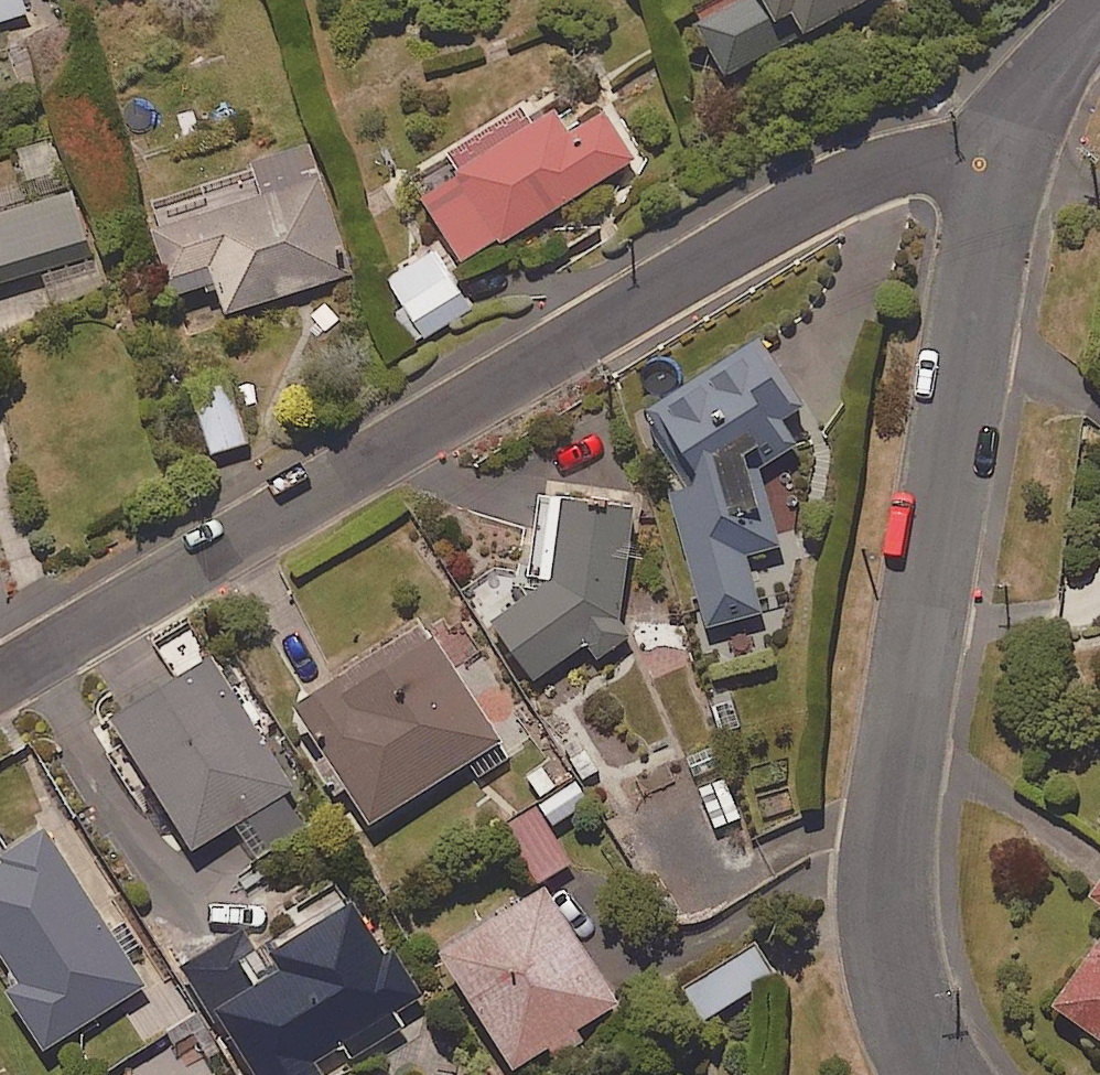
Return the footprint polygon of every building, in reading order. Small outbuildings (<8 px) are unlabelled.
[(24,0),(0,0),(0,18),(27,10),(24,0)] [(750,0),(733,0),(699,15),(723,71),(772,49),(750,0)] [(778,11),(793,3),(806,26),(853,0),(772,0),(778,11)] [(517,104),(446,149),(456,164),(418,189),(474,278),(507,257),(498,244),(636,156),(605,107),(571,129),(554,102),(526,120),(517,104)] [(43,272),(56,312),(106,298),(53,139),(16,149),(27,190),(0,197),(0,283),(43,272)] [(350,274),(310,140),(252,157),(259,180),(198,198),(201,209),(154,223),(176,296),(216,284),(224,311),(350,274)] [(472,308),(435,248),(389,276),(425,336),(472,308)] [(774,365),(781,360),(762,332),(646,409),(703,629),(765,613),(762,600),(792,592),(761,464),(797,441),(797,400),(774,365)] [(532,680),(584,642),(595,657),(622,638),(611,623),(622,615),(637,497),(563,488),(553,577),(491,618),(532,680)] [(509,756),(423,620),(295,701),(371,821),(468,759),(478,775),(509,756)] [(260,860),(313,826),(213,652),(113,713),(193,846),(236,820),(260,860)] [(538,804),(504,824),(535,880),(570,860),(538,804)] [(49,823),(0,851),(0,951),(18,982),(8,988),(42,1046),(145,985),(49,823)] [(1090,890),(1099,898),(1099,877),(1090,890)] [(621,999),(545,881),(442,949),(517,1066),(621,999)] [(354,897),(260,952),(272,973),(218,1004),(260,1074),(341,1074),(411,1034),(396,1010),(421,995),(392,945),(385,949),(354,897)] [(1054,1001),(1099,1035),(1099,938),(1054,1001)] [(772,975),(755,947),(688,987),(705,1015),(772,975)]
